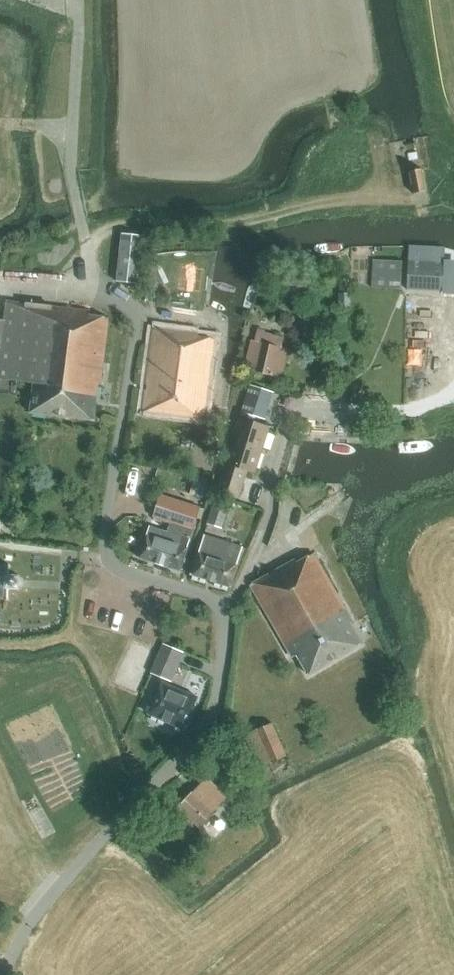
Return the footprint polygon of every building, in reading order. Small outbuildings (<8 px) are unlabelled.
[(413,192),(424,190),(420,168),(408,170),(413,192)] [(138,284),(143,236),(121,233),(116,281),(138,284)] [(152,255),(185,253),(185,252),(184,240),(184,239),(151,241),(152,255)] [(372,260),(371,287),(401,289),(402,261),(372,260)] [(443,292),(444,262),(407,261),(406,290),(443,292)] [(274,295),(305,299),(308,274),(277,271),(274,295)] [(108,316),(90,314),(90,310),(7,301),(4,320),(0,319),(0,348),(0,351),(0,379),(33,383),(29,412),(93,420),(98,383),(100,383),(108,316)] [(203,418),(213,339),(196,336),(197,334),(153,328),(142,410),(203,418)] [(281,347),(283,337),(256,331),(254,340),(250,339),(244,363),(249,364),(247,369),(254,371),(282,378),(289,349),(281,347)] [(265,420),(273,392),(248,385),(240,416),(255,420),(256,417),(265,420)] [(254,471),(268,428),(239,418),(217,491),(237,497),(246,469),(254,471)] [(187,548),(192,530),(196,519),(199,508),(160,495),(157,504),(153,517),(170,523),(167,532),(149,526),(146,535),(139,558),(180,571),(187,548)] [(222,529),(228,508),(213,503),(206,524),(222,529)] [(199,508),(196,519),(201,520),(204,510),(199,508)] [(237,563),(242,547),(204,535),(199,551),(198,550),(191,574),(230,587),(238,563),(237,563)] [(352,622),(313,553),(297,562),(295,559),(250,585),(292,657),(296,655),(308,675),(359,645),(347,624),(352,622)] [(7,599),(8,589),(17,589),(17,591),(18,591),(18,589),(20,589),(20,588),(20,587),(19,587),(19,583),(19,579),(21,579),(21,577),(19,577),(19,575),(17,575),(17,577),(9,577),(9,566),(0,566),(0,599),(7,599)] [(159,655),(151,673),(169,681),(177,663),(159,655)] [(184,729),(197,697),(162,682),(149,714),(184,729)] [(258,768),(286,756),(272,721),(244,733),(258,768)] [(199,827),(227,797),(205,777),(178,808),(199,827)]
